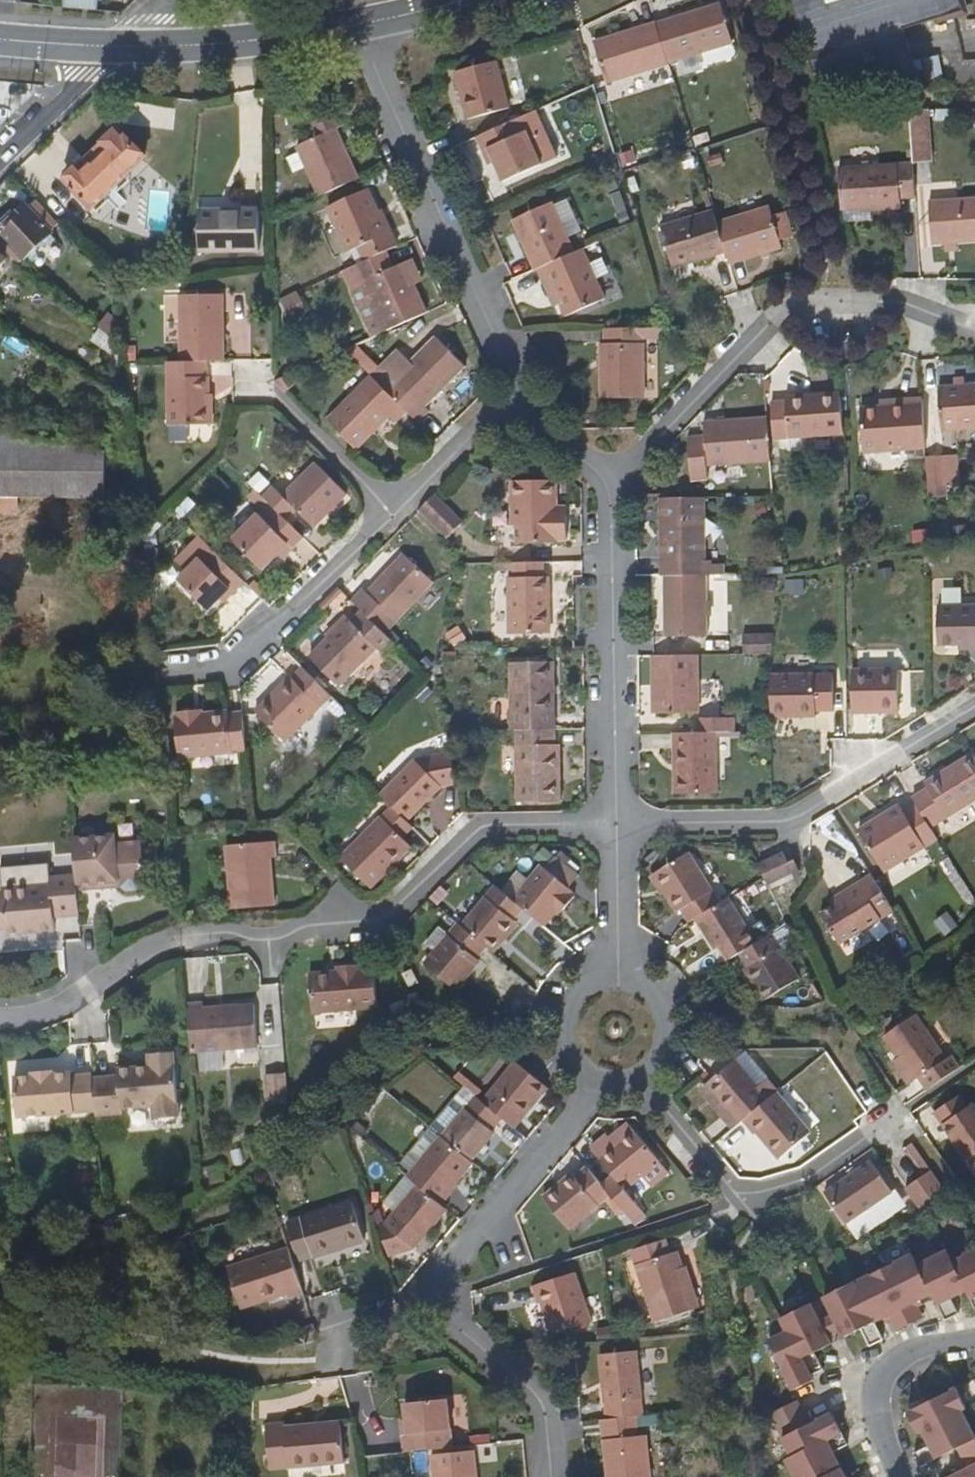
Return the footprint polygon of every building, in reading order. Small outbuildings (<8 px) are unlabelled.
[(99,8),(99,0),(63,0),(64,9),(99,8)] [(812,75),(913,72),(900,29),(961,12),(957,0),(790,0),(812,75)] [(719,5),(656,25),(668,66),(732,46),(719,5)] [(668,66),(656,25),(595,44),(608,86),(668,66)] [(495,64),(453,76),(464,122),(507,110),(495,64)] [(931,160),(929,113),(910,112),(913,161),(931,160)] [(535,113),(474,140),(480,154),(487,151),(494,166),(502,185),(557,161),(535,113)] [(317,117),(319,132),(343,128),(341,114),(317,117)] [(295,150),(318,200),(358,182),(336,132),(295,150)] [(139,158),(117,134),(76,171),(73,169),(64,178),(90,206),(139,158)] [(487,151),(480,154),(487,169),(494,166),(487,151)] [(915,200),(913,166),(838,170),(841,213),(859,211),(860,215),(899,211),(899,202),(915,200)] [(326,210),(354,269),(356,268),(398,249),(392,234),(386,237),(375,215),(365,193),(326,210)] [(929,203),(931,246),(974,243),(974,199),(929,203)] [(512,224),(535,273),(536,272),(541,270),(574,255),(551,206),(512,224)] [(22,207),(0,227),(0,234),(25,261),(50,238),(22,207)] [(725,255),(728,267),(780,250),(778,244),(770,220),(766,209),(716,225),(725,255)] [(200,255),(258,254),(258,212),(199,213),(200,255)] [(381,212),(375,215),(386,237),(392,234),(381,212)] [(716,225),(712,212),(660,228),(673,271),(725,255),(716,225)] [(770,220),(778,244),(790,240),(782,216),(770,220)] [(398,249),(356,268),(386,333),(427,315),(398,249)] [(605,300),(582,251),(574,255),(541,270),(559,307),(564,320),(605,300)] [(541,270),(536,272),(553,310),(559,307),(541,270)] [(302,293),(282,297),(287,320),(307,316),(302,293)] [(180,364),(210,364),(224,364),(223,313),(179,314),(180,364)] [(108,317),(99,329),(111,338),(120,327),(108,317)] [(662,330),(601,332),(601,346),(599,345),(599,400),(644,399),(643,342),(661,341),(662,330)] [(410,416),(418,424),(429,414),(426,409),(464,369),(435,340),(384,391),(410,416)] [(349,350),(363,368),(372,361),(358,343),(349,350)] [(180,364),(166,365),(167,427),(210,426),(210,364),(180,364)] [(410,416),(384,391),(371,378),(327,422),(357,452),(391,419),(399,427),(410,416)] [(938,389),(941,432),(974,430),(974,387),(938,389)] [(773,442),(842,438),(839,395),(784,399),(784,402),(770,403),(773,442)] [(923,451),(920,399),(899,400),(899,407),(878,408),(860,409),(863,455),(923,451)] [(899,407),(899,400),(877,402),(878,408),(899,407)] [(706,468),(768,464),(766,420),(702,425),(703,438),(687,439),(690,484),(706,483),(706,468)] [(19,501),(104,500),(104,492),(106,461),(106,456),(0,431),(0,501),(19,501)] [(947,459),(941,460),(942,491),(949,490),(947,459)] [(924,461),(927,504),(943,503),(942,491),(941,460),(924,461)] [(118,461),(106,461),(104,492),(117,492),(118,461)] [(272,489),(262,497),(269,504),(289,524),(298,515),(314,530),(347,497),(316,465),(281,497),(272,489)] [(566,543),(566,526),(557,526),(556,507),(556,483),(510,484),(510,527),(515,527),(515,544),(566,543)] [(435,496),(418,513),(446,541),(463,524),(435,496)] [(669,578),(705,577),(704,500),(658,500),(661,578),(663,578),(669,578)] [(0,501),(0,515),(18,514),(19,501),(0,501)] [(293,552),(305,541),(289,524),(269,504),(231,541),(263,572),(288,548),(293,552)] [(557,526),(566,526),(566,507),(556,507),(557,526)] [(246,586),(211,550),(178,582),(208,614),(221,600),(229,591),(235,596),(246,586)] [(362,592),(352,603),(360,610),(385,636),(433,586),(403,557),(367,595),(362,592)] [(544,564),(507,564),(508,636),(549,636),(548,578),(544,578),(544,564)] [(706,638),(705,577),(669,578),(670,609),(671,638),(706,638)] [(785,596),(806,594),(804,580),(784,581),(785,596)] [(229,591),(221,600),(225,605),(235,596),(229,591)] [(964,653),(974,652),(974,607),(936,609),(937,647),(956,647),(964,647),(964,653)] [(385,636),(360,610),(349,622),(346,620),(309,658),(339,688),(375,651),(382,656),(393,645),(385,636)] [(447,631),(453,646),(468,639),(461,625),(447,631)] [(769,656),(771,639),(749,639),(749,657),(769,656)] [(698,657),(658,658),(658,685),(659,716),(698,716),(698,657)] [(658,658),(650,658),(651,685),(658,685),(658,658)] [(511,733),(515,733),(554,732),(553,665),(509,665),(511,733)] [(331,698),(302,669),(291,681),(288,680),(255,714),(286,744),(331,698)] [(770,677),(770,721),(792,720),(793,714),(815,714),(832,715),(832,670),(813,670),(813,676),(770,677)] [(897,715),(897,671),(850,672),(851,715),(897,715)] [(658,685),(651,685),(651,716),(659,716),(658,685)] [(245,754),(242,714),(227,715),(226,713),(202,715),(202,713),(176,715),(177,719),(175,719),(180,759),(245,754)] [(715,735),(727,735),(727,721),(698,721),(697,736),(715,735)] [(556,748),(555,732),(554,732),(515,733),(516,804),(559,803),(558,748),(556,748)] [(697,736),(678,736),(678,767),(678,796),(717,796),(715,735),(697,736)] [(911,799),(916,806),(931,830),(974,804),(974,760),(972,755),(924,785),(926,789),(911,799)] [(415,763),(382,798),(391,808),(405,823),(438,790),(458,790),(452,762),(415,763)] [(884,874),(939,841),(931,830),(916,806),(902,814),(898,807),(858,831),(884,874)] [(401,842),(412,829),(405,823),(391,808),(340,860),(371,890),(410,851),(401,842)] [(140,887),(136,842),(114,843),(112,835),(69,839),(73,876),(75,892),(118,889),(121,892),(133,891),(140,887)] [(276,859),(274,845),(225,849),(231,912),(275,908),(270,860),(276,859)] [(681,913),(689,924),(694,920),(725,902),(716,890),(713,891),(689,854),(653,878),(665,896),(677,915),(681,913)] [(782,857),(759,868),(764,878),(767,886),(790,874),(785,865),(782,857)] [(522,912),(542,930),(553,915),(561,907),(565,910),(575,897),(568,892),(578,878),(554,859),(544,871),(539,867),(510,903),(522,912)] [(803,878),(794,861),(785,865),(790,874),(795,883),(803,878)] [(873,880),(870,875),(831,899),(834,905),(873,880)] [(77,917),(75,892),(73,876),(46,878),(46,888),(0,892),(0,894),(1,901),(3,928),(4,936),(51,932),(51,920),(77,917)] [(661,898),(665,896),(653,878),(649,880),(661,898)] [(840,947),(894,913),(873,880),(834,905),(819,914),(840,947)] [(487,952),(492,956),(517,926),(514,923),(522,912),(510,903),(492,888),(459,928),(484,949),(487,952)] [(719,950),(728,963),(739,956),(761,942),(752,928),(748,930),(728,900),(725,902),(694,920),(716,952),(719,950)] [(561,907),(553,915),(558,918),(565,910),(561,907)] [(484,949),(459,928),(455,925),(446,936),(433,952),(422,965),(455,993),(478,963),(474,960),(484,949)] [(433,952),(446,936),(436,929),(424,944),(433,952)] [(761,942),(739,956),(748,969),(744,973),(763,1003),(800,980),(771,936),(761,942)] [(337,965),(337,972),(338,978),(309,981),(312,1015),(376,1010),(373,970),(359,971),(358,963),(337,965)] [(338,978),(337,972),(309,975),(309,981),(338,978)] [(187,1006),(192,1055),(199,1054),(223,1052),(258,1049),(254,1006),(203,1011),(203,1005),(187,1006)] [(928,1089),(961,1068),(953,1056),(947,1060),(916,1016),(884,1039),(898,1059),(914,1083),(921,1079),(928,1089)] [(223,1052),(199,1054),(201,1072),(225,1070),(223,1052)] [(155,1058),(160,1122),(178,1120),(172,1057),(155,1058)] [(96,1115),(97,1120),(121,1118),(121,1113),(153,1110),(155,1123),(160,1122),(155,1058),(148,1058),(149,1067),(150,1073),(133,1074),(117,1076),(118,1084),(93,1086),(96,1115)] [(914,1083),(898,1059),(892,1064),(908,1088),(914,1083)] [(742,1121),(768,1100),(735,1061),(705,1086),(737,1125),(742,1121)] [(513,1132),(547,1090),(515,1063),(480,1104),(501,1122),(513,1132)] [(286,1074),(265,1076),(267,1102),(288,1100),(286,1074)] [(93,1086),(93,1081),(72,1083),(71,1079),(52,1081),(52,1077),(32,1079),(33,1082),(14,1083),(17,1123),(96,1115),(93,1086)] [(777,1093),(768,1100),(742,1121),(755,1136),(757,1135),(777,1161),(811,1134),(777,1093)] [(491,1135),(501,1122),(480,1104),(473,1098),(439,1139),(471,1165),(493,1137),(491,1135)] [(956,1100),(934,1115),(965,1162),(968,1161),(974,1170),(974,1109),(973,1106),(965,1111),(956,1100)] [(624,1125),(610,1138),(615,1144),(630,1132),(624,1125)] [(601,1187),(610,1198),(624,1215),(636,1205),(624,1192),(641,1178),(658,1164),(632,1130),(630,1132),(615,1144),(610,1138),(604,1131),(586,1145),(613,1178),(601,1187)] [(439,1206),(471,1165),(439,1139),(406,1179),(416,1187),(439,1206)] [(915,1143),(902,1149),(915,1176),(928,1170),(915,1143)] [(891,1195),(870,1163),(825,1193),(847,1226),(891,1195)] [(658,1164),(641,1178),(650,1189),(668,1175),(658,1164)] [(601,1187),(586,1168),(575,1178),(572,1174),(543,1199),(570,1231),(610,1198),(601,1187)] [(932,1171),(903,1187),(920,1218),(949,1202),(932,1171)] [(446,1212),(439,1206),(416,1187),(387,1224),(377,1225),(386,1253),(415,1249),(446,1212)] [(350,1202),(285,1223),(299,1264),(363,1244),(350,1202)] [(668,1241),(631,1253),(654,1323),(700,1309),(682,1252),(672,1255),(668,1241)] [(288,1300),(301,1296),(287,1250),(227,1269),(241,1311),(286,1297),(288,1300)] [(971,1292),(955,1261),(949,1250),(920,1266),(935,1297),(949,1323),(963,1316),(955,1301),(971,1292)] [(955,1261),(971,1292),(974,1301),(974,1251),(955,1261)] [(935,1297),(920,1266),(914,1256),(887,1270),(913,1323),(926,1316),(920,1305),(935,1297)] [(913,1323),(887,1270),(860,1284),(878,1326),(894,1318),(901,1330),(913,1323)] [(540,1305),(551,1337),(591,1324),(575,1274),(532,1288),(538,1305),(540,1305)] [(878,1326),(860,1284),(857,1283),(828,1299),(836,1316),(845,1333),(848,1340),(864,1332),(872,1348),(886,1341),(878,1326)] [(788,1330),(815,1378),(827,1372),(818,1354),(835,1346),(831,1340),(823,1324),(814,1306),(785,1322),(788,1330)] [(845,1333),(836,1316),(823,1324),(831,1340),(845,1333)] [(815,1378),(788,1330),(770,1339),(797,1394),(817,1383),(815,1378)] [(604,1420),(637,1417),(643,1417),(636,1353),(598,1358),(604,1420)] [(909,1417),(919,1437),(924,1435),(932,1450),(927,1453),(926,1451),(917,1457),(923,1470),(960,1451),(974,1444),(974,1433),(965,1414),(970,1411),(959,1391),(909,1417)] [(400,1435),(401,1455),(450,1449),(446,1401),(403,1405),(404,1420),(405,1435),(400,1435)] [(796,1460),(847,1436),(838,1417),(815,1428),(802,1405),(775,1419),(796,1460)] [(606,1476),(650,1476),(646,1437),(639,1437),(637,1417),(604,1420),(600,1421),(606,1476)] [(283,1430),(282,1424),(264,1425),(268,1471),(342,1465),(338,1425),(283,1430)] [(796,1460),(790,1464),(796,1476),(839,1476),(846,1473),(838,1458),(854,1450),(847,1436),(796,1460)] [(960,1451),(970,1474),(964,1476),(974,1476),(974,1444),(960,1451)] [(473,1453),(430,1456),(432,1476),(475,1476),(473,1453)]
